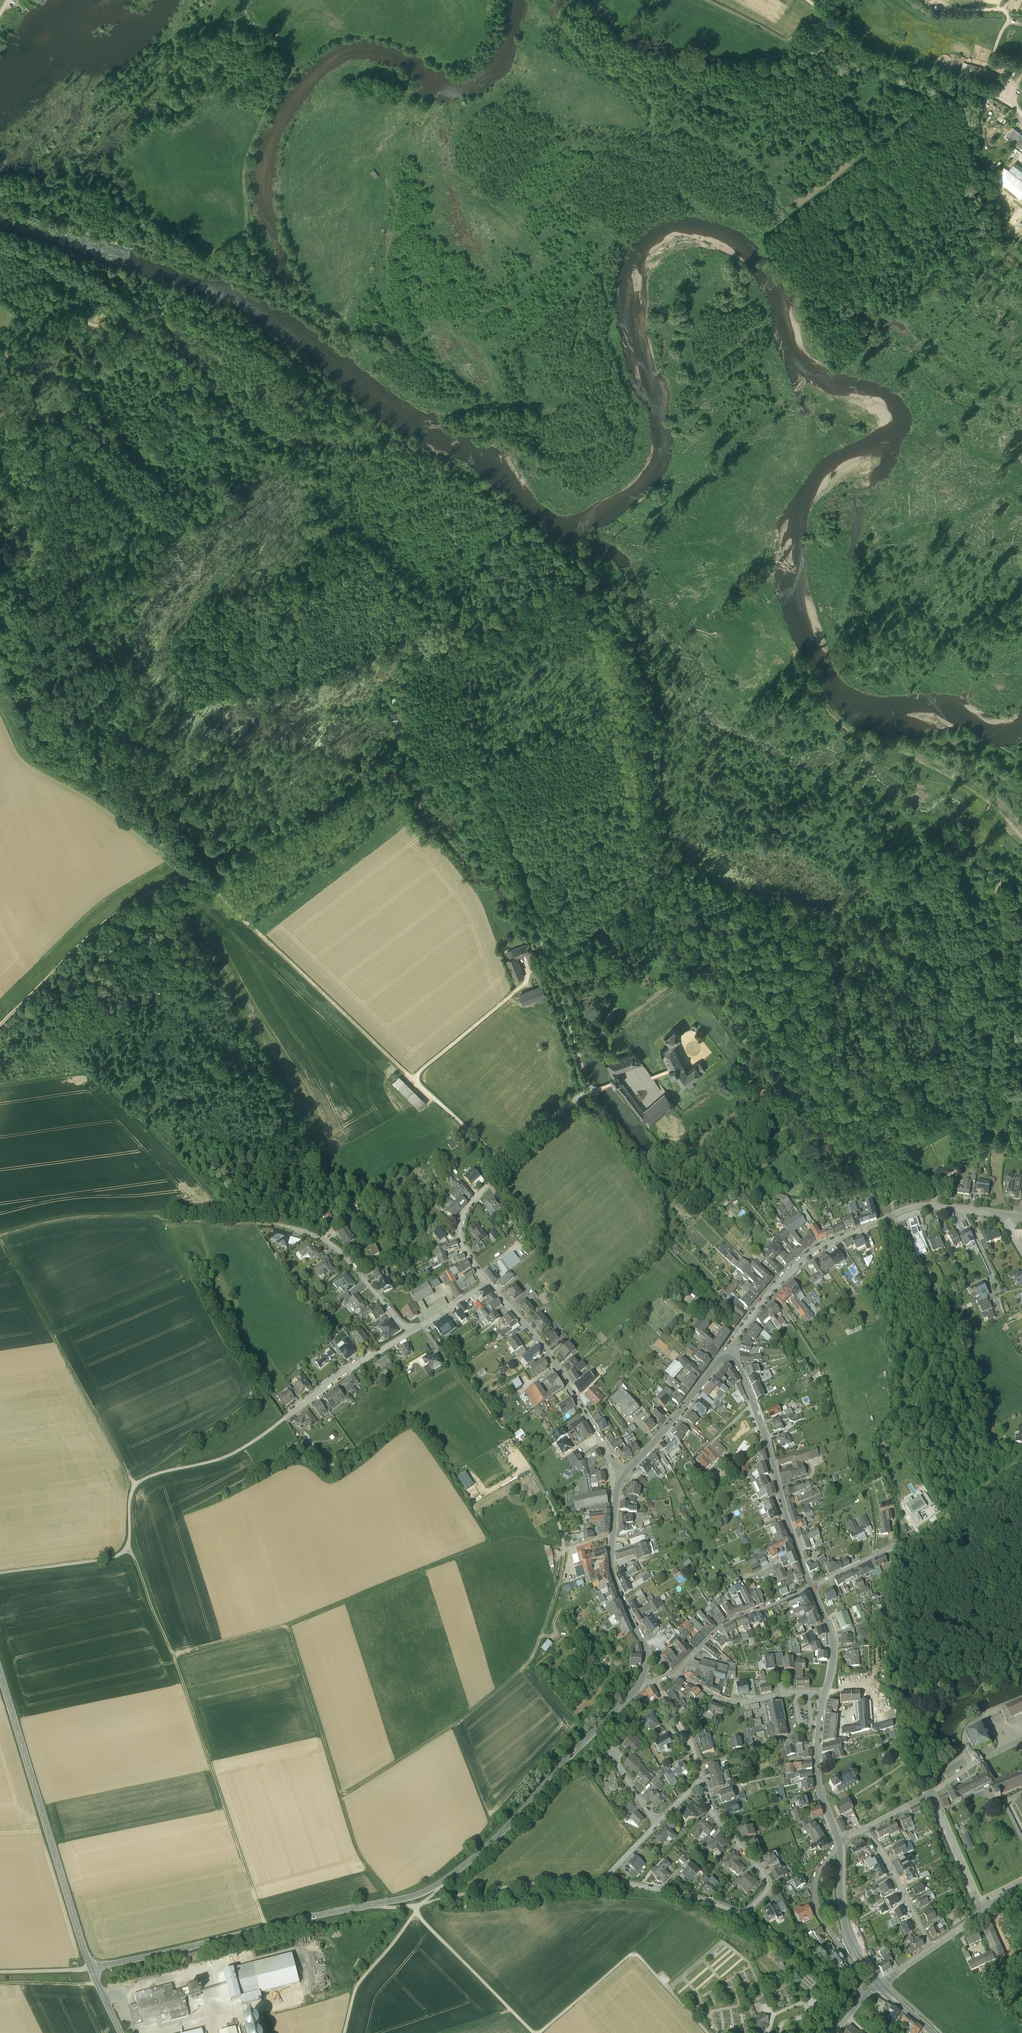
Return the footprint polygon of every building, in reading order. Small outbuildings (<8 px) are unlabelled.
[(962,67),(960,73),(980,78),(983,68),(969,65),(968,68),(962,67)] [(1004,127),(1009,131),(1012,127),(1007,123),(1004,127)] [(1014,128),(1007,137),(1016,145),(1017,143),(1021,147),(1021,135),(1014,128)] [(1021,180),(1021,167),(1016,162),(1009,170),(1021,180)] [(1009,170),(1007,168),(998,180),(1021,199),(1021,180),(1009,170)] [(371,172),(376,179),(380,176),(375,169),(371,172)] [(529,944),(512,950),(515,957),(524,953),(527,952),(527,954),(532,952),(532,950),(531,947),(529,944)] [(523,977),(515,957),(512,950),(508,952),(510,958),(507,959),(515,980),(523,977)] [(538,962),(532,950),(532,952),(527,954),(527,952),(524,953),(529,965),(538,962)] [(542,985),(520,994),(524,1004),(546,996),(542,985)] [(681,1084),(680,1084),(680,1085),(680,1086),(681,1087),(682,1088),(683,1088),(684,1088),(685,1087),(685,1085),(706,1070),(699,1061),(687,1071),(684,1065),(674,1043),(682,1036),(675,1027),(664,1036),(669,1043),(661,1050),(660,1050),(660,1051),(659,1052),(659,1053),(659,1054),(660,1054),(660,1055),(661,1055),(662,1055),(666,1065),(669,1072),(671,1075),(674,1073),(681,1084)] [(615,1086),(620,1083),(620,1082),(617,1072),(642,1063),(634,1052),(619,1057),(604,1061),(605,1065),(607,1064),(612,1077),(610,1078),(613,1085),(613,1086),(614,1087),(615,1086)] [(427,1104),(399,1077),(393,1084),(420,1111),(427,1104)] [(620,1083),(615,1086),(649,1129),(669,1113),(671,1115),(676,1111),(674,1109),(675,1107),(667,1097),(661,1102),(647,1114),(623,1082),(620,1083)] [(938,1170),(934,1174),(940,1179),(944,1175),(938,1170)] [(473,1171),(465,1178),(471,1184),(479,1177),(473,1171)] [(1013,1179),(1007,1178),(1006,1184),(1009,1184),(1008,1188),(1006,1187),(1005,1194),(1006,1195),(1006,1197),(1014,1198),(1015,1191),(1018,1192),(1020,1179),(1013,1178),(1013,1179)] [(971,1181),(965,1180),(963,1189),(958,1188),(958,1193),(969,1195),(971,1181)] [(460,1183),(458,1185),(462,1190),(462,1191),(465,1194),(470,1200),(473,1196),(461,1182),(460,1183)] [(990,1183),(978,1182),(977,1186),(977,1191),(981,1192),(981,1194),(984,1195),(985,1192),(989,1193),(990,1183)] [(467,1203),(461,1199),(465,1194),(462,1191),(462,1190),(459,1186),(451,1195),(457,1201),(455,1204),(461,1210),(467,1203)] [(773,1200),(777,1205),(787,1197),(782,1193),(773,1200)] [(499,1203),(495,1196),(494,1196),(492,1197),(492,1198),(489,1200),(497,1211),(502,1207),(499,1203)] [(497,1211),(489,1200),(487,1202),(486,1202),(484,1203),(484,1204),(488,1211),(491,1215),(491,1214),(497,1211)] [(848,1204),(852,1214),(857,1212),(859,1211),(855,1202),(848,1204)] [(873,1205),(872,1202),(869,1202),(868,1203),(867,1203),(869,1209),(870,1216),(871,1221),(876,1220),(874,1209),(873,1205)] [(440,1204),(437,1207),(442,1212),(445,1209),(440,1204)] [(461,1210),(455,1204),(451,1208),(458,1214),(461,1210)] [(770,1210),(783,1227),(800,1215),(795,1208),(785,1215),(777,1205),(770,1210)] [(451,1208),(447,1212),(454,1218),(458,1214),(451,1208)] [(806,1212),(800,1215),(804,1222),(810,1218),(806,1212)] [(783,1227),(789,1234),(792,1232),(805,1223),(804,1222),(800,1215),(783,1227)] [(846,1221),(843,1222),(845,1230),(849,1229),(848,1229),(861,1225),(859,1219),(854,1220),(853,1218),(852,1216),(847,1218),(848,1220),(846,1221)] [(867,1216),(859,1219),(861,1225),(871,1221),(870,1216),(867,1217),(867,1216)] [(814,1225),(810,1218),(804,1222),(805,1223),(808,1228),(809,1228),(814,1225)] [(920,1225),(917,1218),(908,1220),(911,1228),(916,1226),(917,1226),(920,1225)] [(841,1221),(835,1223),(837,1226),(831,1228),(832,1229),(834,1235),(845,1231),(841,1221)] [(469,1230),(478,1243),(481,1241),(487,1236),(477,1224),(469,1230)] [(822,1239),(817,1229),(814,1225),(809,1228),(811,1232),(817,1242),(822,1239)] [(945,1225),(939,1228),(942,1235),(948,1231),(945,1225)] [(349,1233),(345,1227),(346,1227),(337,1232),(339,1235),(340,1235),(343,1239),(342,1239),(345,1245),(349,1243),(349,1242),(353,1239),(354,1240),(350,1233),(349,1233)] [(443,1233),(440,1229),(440,1228),(435,1232),(438,1237),(437,1238),(440,1241),(445,1238),(447,1237),(444,1233),(443,1233)] [(490,1232),(497,1241),(502,1237),(495,1228),(490,1232)] [(832,1229),(824,1232),(826,1238),(834,1235),(832,1229)] [(969,1230),(957,1235),(961,1243),(965,1242),(966,1245),(974,1241),(969,1230)] [(997,1230),(990,1233),(989,1231),(982,1235),(985,1240),(987,1244),(991,1242),(991,1241),(997,1238),(996,1238),(1000,1236),(997,1230)] [(290,1235),(274,1231),(272,1240),(280,1242),(282,1244),(281,1247),(287,1248),(290,1238),(290,1235)] [(789,1234),(786,1231),(778,1237),(783,1242),(785,1240),(788,1237),(790,1236),(789,1234)] [(811,1232),(807,1234),(808,1235),(809,1236),(808,1237),(813,1244),(817,1242),(811,1232)] [(952,1233),(948,1235),(954,1247),(954,1246),(960,1243),(961,1243),(957,1235),(956,1233),(952,1234),(952,1233)] [(941,1238),(939,1234),(928,1239),(932,1248),(939,1245),(941,1249),(944,1247),(940,1238),(941,1238)] [(864,1240),(861,1235),(852,1240),(854,1244),(857,1249),(866,1244),(864,1240)] [(801,1242),(796,1236),(792,1239),(794,1240),(797,1245),(801,1242)] [(783,1242),(778,1237),(773,1241),(777,1246),(783,1242)] [(801,1242),(797,1245),(799,1247),(802,1252),(813,1244),(808,1237),(801,1242)] [(301,1241),(290,1238),(288,1245),(294,1247),(301,1241)] [(448,1244),(445,1238),(440,1241),(433,1244),(435,1248),(442,1246),(448,1244)] [(852,1238),(841,1243),(846,1250),(853,1247),(852,1245),(854,1244),(852,1240),(852,1238)] [(920,1239),(913,1240),(916,1253),(928,1247),(924,1239),(920,1239)] [(485,1246),(481,1241),(478,1243),(474,1245),(479,1251),(485,1246)] [(757,1251),(758,1252),(761,1249),(755,1242),(752,1245),(757,1251)] [(531,1243),(524,1248),(530,1255),(536,1250),(531,1243)] [(317,1254),(310,1244),(299,1252),(302,1256),(307,1253),(311,1258),(317,1254)] [(362,1252),(356,1255),(358,1258),(363,1256),(367,1264),(371,1262),(372,1263),(376,1263),(373,1257),(379,1254),(375,1246),(362,1252)] [(442,1246),(435,1248),(438,1257),(445,1254),(444,1251),(442,1246)] [(771,1253),(775,1257),(777,1255),(779,1257),(783,1253),(777,1247),(771,1253)] [(796,1250),(794,1247),(793,1248),(789,1251),(791,1254),(794,1258),(802,1252),(799,1247),(796,1250)] [(757,1260),(761,1255),(761,1256),(761,1255),(758,1252),(757,1251),(751,1256),(756,1261),(756,1260),(757,1260)] [(764,1256),(763,1257),(765,1259),(768,1263),(772,1260),(775,1257),(771,1253),(769,1251),(764,1256)] [(845,1261),(838,1251),(828,1258),(829,1259),(833,1265),(834,1266),(837,1265),(838,1266),(845,1261)] [(316,1256),(320,1261),(325,1257),(322,1252),(316,1256)] [(513,1252),(502,1260),(510,1271),(521,1262),(513,1252)] [(783,1253),(779,1257),(783,1261),(783,1262),(786,1265),(794,1258),(791,1254),(787,1257),(783,1253)] [(445,1254),(438,1257),(440,1261),(441,1265),(444,1263),(448,1261),(445,1254)] [(738,1264),(729,1255),(726,1258),(735,1267),(738,1264)] [(761,1256),(761,1255),(757,1260),(761,1264),(765,1260),(761,1256)] [(829,1259),(826,1260),(824,1257),(820,1260),(821,1261),(825,1267),(827,1270),(831,1267),(833,1265),(829,1259)] [(750,1266),(743,1259),(738,1264),(735,1267),(738,1270),(741,1273),(743,1275),(745,1274),(747,1272),(749,1269),(750,1266)] [(448,1261),(444,1263),(448,1272),(450,1271),(450,1270),(455,1267),(451,1260),(448,1261)] [(510,1271),(502,1260),(497,1264),(505,1275),(510,1271)] [(773,1279),(759,1266),(761,1264),(757,1260),(756,1260),(756,1261),(750,1266),(752,1268),(753,1269),(761,1276),(764,1279),(769,1283),(773,1279)] [(779,1267),(772,1260),(768,1263),(775,1270),(779,1267)] [(817,1264),(815,1260),(811,1263),(817,1272),(821,1270),(817,1264)] [(329,1264),(326,1261),(323,1264),(322,1263),(315,1269),(320,1275),(324,1271),(326,1274),(324,1275),(328,1280),(336,1273),(331,1267),(330,1268),(328,1265),(329,1264)] [(430,1270),(441,1265),(440,1261),(428,1267),(430,1270)] [(467,1261),(460,1265),(461,1266),(456,1268),(457,1271),(457,1272),(458,1273),(470,1266),(467,1261)] [(493,1267),(485,1274),(489,1279),(495,1274),(494,1273),(497,1271),(493,1267)] [(821,1270),(817,1272),(821,1278),(824,1276),(825,1275),(824,1274),(828,1272),(827,1270),(825,1267),(821,1270)] [(382,1270),(374,1273),(377,1282),(379,1281),(386,1278),(382,1270)] [(469,1270),(463,1274),(469,1281),(465,1284),(462,1279),(456,1282),(458,1285),(459,1285),(462,1290),(476,1280),(475,1279),(473,1275),(469,1270)] [(448,1272),(444,1274),(450,1286),(456,1282),(453,1275),(452,1273),(450,1271),(448,1272)] [(505,1275),(499,1280),(497,1281),(501,1286),(503,1286),(514,1277),(510,1271),(505,1275)] [(747,1272),(745,1274),(748,1278),(750,1280),(753,1277),(748,1273),(747,1272)] [(821,1278),(817,1272),(809,1278),(814,1286),(823,1281),(821,1278)] [(739,1276),(734,1282),(737,1284),(742,1277),(743,1275),(741,1273),(739,1276)] [(1020,1275),(1019,1273),(1015,1275),(1013,1276),(1014,1277),(1018,1284),(1019,1286),(1021,1284),(1021,1274),(1020,1275)] [(355,1286),(346,1274),(342,1277),(333,1283),(337,1288),(340,1286),(342,1289),(341,1289),(344,1293),(345,1294),(347,1292),(355,1286)] [(495,1274),(489,1279),(493,1285),(497,1281),(499,1280),(497,1278),(495,1274)] [(769,1283),(764,1279),(760,1284),(753,1277),(750,1280),(757,1287),(762,1292),(769,1283)] [(386,1278),(379,1281),(383,1290),(388,1288),(391,1287),(387,1278),(386,1278)] [(437,1278),(410,1292),(416,1303),(422,1300),(433,1294),(431,1290),(441,1285),(437,1278)] [(463,1294),(456,1282),(450,1286),(457,1298),(463,1294)] [(799,1291),(793,1282),(787,1288),(791,1294),(793,1298),(796,1295),(799,1291)] [(981,1299),(987,1296),(989,1295),(983,1282),(971,1288),(973,1292),(977,1290),(981,1299)] [(754,1289),(747,1283),(742,1289),(748,1294),(750,1296),(755,1290),(754,1289)] [(518,1290),(515,1285),(507,1292),(514,1300),(521,1294),(518,1290)] [(491,1294),(487,1288),(476,1295),(479,1299),(480,1301),(486,1298),(491,1305),(497,1300),(491,1294)] [(760,1292),(755,1288),(754,1289),(755,1290),(750,1296),(755,1300),(760,1294),(759,1293),(760,1292)] [(791,1294),(787,1288),(776,1299),(781,1304),(784,1302),(791,1294)] [(800,1300),(801,1302),(805,1299),(799,1291),(796,1295),(800,1300)] [(345,1294),(344,1293),(338,1298),(341,1302),(343,1300),(349,1295),(347,1292),(345,1294)] [(361,1300),(356,1294),(352,1298),(349,1300),(349,1301),(354,1307),(361,1300)] [(748,1294),(746,1297),(744,1296),(742,1299),(743,1300),(741,1303),(744,1305),(747,1309),(755,1300),(750,1296),(748,1294)] [(801,1309),(797,1303),(793,1298),(791,1294),(784,1302),(790,1311),(792,1315),(801,1309)] [(349,1295),(343,1300),(347,1304),(349,1301),(349,1300),(352,1298),(349,1295)] [(480,1304),(478,1304),(476,1301),(479,1299),(476,1295),(470,1298),(475,1304),(476,1305),(478,1307),(482,1310),(484,1309),(480,1304)] [(427,1309),(421,1313),(424,1319),(448,1304),(444,1298),(427,1309)] [(361,1300),(354,1307),(356,1310),(358,1309),(361,1312),(369,1306),(366,1302),(364,1303),(361,1300)] [(422,1300),(416,1303),(421,1313),(427,1309),(422,1300)] [(491,1305),(489,1306),(491,1310),(500,1304),(497,1300),(491,1305)] [(801,1302),(800,1300),(797,1303),(801,1309),(802,1310),(806,1307),(804,1304),(803,1304),(801,1302)] [(739,1301),(735,1305),(734,1305),(731,1309),(736,1314),(740,1309),(744,1305),(741,1303),(739,1301)] [(790,1311),(784,1302),(781,1304),(787,1313),(790,1311)] [(466,1308),(463,1303),(457,1307),(459,1310),(463,1315),(468,1311),(466,1308)] [(780,1312),(773,1303),(767,1308),(774,1317),(780,1312)] [(983,1305),(980,1307),(983,1313),(985,1312),(988,1317),(989,1321),(996,1318),(989,1303),(983,1305)] [(533,1311),(527,1304),(524,1306),(521,1309),(527,1316),(533,1311)] [(412,1305),(404,1310),(409,1320),(418,1316),(416,1312),(412,1305)] [(813,1317),(806,1307),(802,1310),(805,1315),(808,1320),(813,1317)] [(379,1308),(374,1312),(370,1308),(367,1310),(369,1312),(375,1320),(384,1313),(379,1308)] [(491,1316),(485,1308),(484,1309),(482,1310),(481,1311),(482,1313),(487,1318),(487,1319),(491,1316)] [(767,1308),(760,1315),(757,1320),(760,1324),(761,1324),(763,1327),(765,1325),(767,1327),(770,1332),(774,1328),(770,1322),(769,1323),(768,1322),(771,1319),(772,1321),(776,1328),(780,1325),(777,1321),(774,1317),(767,1308)] [(745,1314),(740,1309),(736,1314),(742,1318),(745,1314)] [(792,1315),(790,1317),(793,1323),(805,1315),(802,1310),(801,1309),(792,1315)] [(367,1310),(360,1315),(362,1318),(369,1312),(367,1310)] [(463,1315),(459,1310),(455,1313),(456,1313),(459,1318),(462,1322),(466,1319),(463,1315)] [(452,1313),(447,1317),(450,1322),(452,1320),(454,1322),(457,1320),(453,1315),(452,1313)] [(501,1319),(495,1313),(491,1316),(487,1319),(487,1318),(483,1321),(486,1324),(490,1322),(493,1325),(501,1319)] [(513,1318),(509,1313),(503,1318),(508,1323),(509,1321),(512,1324),(516,1321),(513,1318)] [(543,1317),(540,1313),(532,1321),(541,1332),(551,1324),(544,1316),(543,1317)] [(740,1320),(732,1313),(729,1316),(731,1318),(730,1320),(732,1321),(729,1324),(734,1329),(740,1320)] [(434,1325),(443,1336),(454,1327),(450,1322),(447,1317),(446,1316),(440,1320),(441,1321),(439,1323),(438,1322),(434,1325)] [(781,1317),(777,1321),(780,1325),(781,1326),(785,1322),(781,1317)] [(702,1319),(693,1329),(699,1335),(700,1336),(704,1332),(709,1326),(702,1319)] [(385,1323),(380,1327),(381,1328),(385,1333),(382,1335),(385,1339),(390,1336),(390,1337),(398,1331),(395,1327),(395,1328),(394,1326),(390,1320),(385,1323)] [(381,1323),(377,1326),(379,1329),(381,1328),(380,1327),(385,1323),(383,1321),(381,1323)] [(715,1342),(712,1346),(718,1351),(730,1334),(717,1325),(716,1327),(719,1330),(717,1332),(718,1334),(720,1335),(715,1342)] [(753,1325),(751,1328),(745,1336),(750,1338),(754,1341),(760,1332),(758,1330),(759,1329),(753,1325)] [(511,1329),(509,1327),(501,1332),(504,1336),(511,1330),(511,1329)] [(499,1329),(492,1334),(494,1337),(501,1332),(499,1329)] [(699,1335),(693,1329),(689,1333),(696,1338),(699,1335)] [(558,1339),(555,1336),(558,1334),(555,1330),(545,1339),(551,1345),(558,1339)] [(368,1340),(361,1331),(353,1337),(360,1346),(366,1342),(366,1341),(368,1340)] [(767,1334),(764,1331),(761,1334),(768,1341),(771,1338),(767,1334)] [(501,1332),(494,1337),(496,1339),(495,1340),(496,1341),(497,1340),(498,1341),(504,1337),(504,1336),(501,1332)] [(715,1342),(704,1332),(700,1336),(707,1341),(707,1342),(712,1346),(715,1342)] [(700,1336),(699,1335),(696,1338),(704,1344),(707,1341),(700,1336)] [(824,1335),(820,1338),(825,1345),(829,1342),(824,1335)] [(515,1336),(508,1341),(508,1342),(509,1341),(512,1346),(519,1341),(515,1336)] [(753,1343),(749,1341),(750,1338),(745,1336),(741,1344),(751,1347),(753,1343)] [(339,1349),(342,1353),(347,1359),(356,1352),(347,1339),(343,1342),(345,1345),(339,1349)] [(519,1341),(512,1346),(516,1351),(515,1352),(523,1347),(519,1341)] [(718,1351),(712,1346),(707,1342),(702,1348),(711,1355),(714,1358),(718,1351)] [(408,1343),(398,1349),(404,1357),(413,1351),(408,1343)] [(574,1350),(568,1344),(559,1352),(565,1359),(571,1354),(574,1351),(574,1350)] [(696,1349),(689,1344),(686,1348),(689,1350),(693,1353),(695,1351),(696,1349)] [(422,1353),(430,1348),(427,1345),(420,1350),(422,1353)] [(340,1355),(342,1353),(339,1349),(337,1346),(334,1348),(340,1355)] [(523,1347),(515,1352),(518,1356),(526,1351),(523,1347)] [(536,1347),(524,1358),(527,1362),(528,1363),(533,1359),(540,1353),(536,1347)] [(750,1352),(749,1357),(757,1356),(759,1349),(751,1347),(750,1352)] [(699,1352),(700,1352),(708,1359),(711,1355),(702,1348),(699,1352)] [(331,1349),(326,1353),(329,1357),(334,1354),(331,1349)] [(693,1353),(689,1350),(687,1353),(694,1360),(696,1358),(692,1355),(693,1353)] [(708,1359),(700,1352),(699,1353),(695,1351),(693,1353),(692,1355),(696,1358),(699,1362),(700,1362),(706,1369),(711,1361),(708,1359)] [(431,1354),(423,1359),(425,1364),(428,1363),(428,1362),(434,1359),(431,1354)] [(688,1360),(686,1357),(685,1356),(684,1355),(682,1357),(683,1358),(688,1363),(690,1364),(691,1363),(688,1360)] [(328,1362),(323,1356),(315,1362),(320,1368),(328,1362)] [(387,1356),(377,1361),(383,1371),(392,1365),(387,1356)] [(761,1361),(761,1365),(766,1363),(766,1357),(761,1357),(761,1356),(757,1356),(757,1361),(761,1361)] [(434,1359),(428,1362),(428,1363),(433,1370),(441,1365),(436,1357),(434,1359)] [(688,1363),(683,1358),(678,1364),(683,1368),(685,1371),(690,1364),(688,1363)] [(533,1359),(528,1363),(527,1362),(525,1364),(527,1367),(530,1366),(535,1362),(533,1359)] [(578,1366),(573,1360),(574,1359),(572,1360),(563,1367),(569,1374),(574,1370),(575,1369),(579,1365),(578,1366)] [(537,1365),(533,1367),(533,1368),(536,1373),(547,1366),(544,1360),(537,1365)] [(760,1365),(761,1365),(761,1361),(757,1361),(749,1361),(749,1363),(747,1363),(743,1362),(743,1368),(744,1370),(745,1370),(751,1368),(751,1365),(758,1363),(759,1366),(760,1365)] [(579,1365),(575,1369),(577,1370),(579,1372),(586,1366),(585,1365),(583,1362),(579,1365)] [(668,1369),(665,1373),(670,1377),(673,1379),(683,1368),(678,1364),(675,1362),(668,1369)] [(700,1362),(699,1362),(697,1364),(700,1367),(701,1368),(704,1371),(706,1369),(700,1362)] [(760,1365),(763,1372),(769,1370),(766,1363),(761,1365),(760,1365)] [(697,1369),(691,1364),(690,1364),(685,1371),(690,1375),(691,1376),(697,1369)] [(734,1371),(727,1364),(719,1374),(722,1377),(726,1373),(730,1377),(734,1371)] [(751,1368),(745,1370),(748,1378),(755,1375),(756,1375),(760,1373),(757,1366),(752,1368),(751,1368)] [(477,1371),(480,1375),(486,1371),(483,1367),(477,1371)] [(503,1367),(498,1371),(501,1375),(506,1371),(503,1367)] [(701,1368),(700,1367),(698,1370),(697,1369),(691,1376),(697,1381),(702,1374),(704,1371),(701,1368)] [(818,1367),(810,1371),(813,1376),(820,1372),(818,1367)] [(553,1370),(543,1375),(546,1380),(556,1375),(553,1370)] [(574,1371),(574,1370),(567,1376),(573,1385),(580,1380),(574,1371)] [(593,1370),(589,1373),(594,1380),(598,1376),(593,1370)] [(762,1376),(757,1378),(759,1383),(772,1377),(769,1370),(763,1372),(765,1376),(762,1377),(762,1376)] [(741,1381),(734,1371),(730,1377),(732,1379),(729,1382),(733,1386),(735,1385),(737,1387),(741,1384),(740,1382),(741,1381)] [(300,1382),(298,1383),(297,1383),(294,1385),(295,1386),(299,1392),(304,1389),(304,1387),(306,1386),(307,1387),(310,1385),(302,1373),(298,1376),(297,1379),(300,1382)] [(580,1380),(573,1385),(579,1395),(594,1380),(589,1373),(580,1380)] [(722,1377),(719,1374),(715,1378),(719,1381),(722,1384),(726,1380),(722,1377)] [(539,1385),(546,1380),(543,1375),(536,1380),(538,1383),(539,1385)] [(554,1383),(559,1380),(556,1375),(546,1380),(550,1386),(554,1383)] [(691,1376),(690,1375),(682,1387),(689,1392),(697,1381),(691,1376)] [(755,1375),(748,1378),(752,1387),(759,1383),(757,1378),(755,1375)] [(355,1391),(352,1386),(357,1382),(353,1376),(343,1383),(351,1394),(355,1391)] [(518,1377),(512,1381),(516,1388),(523,1384),(518,1377)] [(670,1377),(665,1382),(669,1385),(674,1380),(673,1379),(670,1377)] [(623,1378),(615,1387),(618,1389),(625,1381),(623,1378)] [(715,1378),(711,1382),(715,1385),(722,1391),(725,1394),(728,1391),(724,1387),(723,1386),(724,1385),(722,1384),(719,1381),(715,1378)] [(564,1388),(559,1380),(554,1383),(557,1386),(545,1394),(547,1398),(564,1388)] [(677,1383),(674,1380),(669,1385),(673,1388),(676,1385),(677,1383)] [(729,1382),(724,1387),(728,1391),(732,1386),(733,1386),(729,1382)] [(539,1385),(538,1383),(530,1387),(540,1403),(547,1398),(545,1394),(539,1385)] [(682,1387),(677,1383),(676,1385),(679,1387),(680,1388),(678,1391),(685,1397),(689,1392),(682,1387)] [(764,1397),(759,1383),(752,1387),(757,1400),(764,1397)] [(708,1386),(703,1393),(707,1396),(709,1394),(708,1393),(712,1389),(708,1386)] [(540,1403),(530,1387),(524,1391),(525,1392),(526,1394),(528,1397),(534,1406),(540,1403)] [(337,1388),(324,1397),(327,1401),(332,1407),(344,1398),(337,1388)] [(290,1391),(288,1389),(279,1396),(284,1403),(293,1396),(290,1391)] [(631,1400),(622,1389),(620,1390),(611,1398),(608,1401),(612,1407),(616,1404),(620,1409),(631,1400)] [(667,1389),(656,1399),(662,1405),(664,1407),(668,1402),(667,1401),(670,1398),(673,1395),(670,1392),(667,1389)] [(596,1392),(593,1390),(590,1393),(589,1393),(586,1396),(586,1397),(589,1400),(591,1402),(592,1403),(593,1402),(596,1405),(599,1402),(600,1402),(602,1400),(599,1397),(601,1395),(597,1392),(596,1392)] [(526,1394),(525,1392),(519,1395),(523,1400),(528,1397),(526,1394)] [(673,1395),(670,1398),(678,1405),(683,1400),(675,1392),(673,1395)] [(711,1408),(715,1404),(713,1402),(707,1396),(703,1393),(698,1398),(699,1399),(701,1400),(709,1407),(711,1408)] [(589,1400),(586,1397),(586,1396),(584,1394),(580,1398),(586,1407),(591,1402),(589,1400)] [(571,1398),(564,1402),(569,1410),(575,1406),(571,1398)] [(323,1405),(319,1400),(313,1405),(319,1414),(325,1409),(323,1405)] [(631,1400),(620,1409),(626,1417),(633,1411),(634,1412),(639,1408),(631,1400)] [(709,1407),(701,1400),(695,1408),(696,1409),(703,1415),(709,1407)] [(569,1410),(564,1402),(558,1406),(563,1414),(569,1410)] [(786,1406),(782,1408),(785,1415),(792,1412),(791,1410),(790,1411),(789,1410),(788,1410),(786,1406)] [(778,1407),(766,1412),(769,1418),(781,1413),(778,1407)] [(316,1420),(308,1408),(296,1417),(300,1422),(305,1418),(310,1424),(316,1420)] [(665,1415),(658,1408),(655,1411),(653,1409),(650,1411),(652,1414),(655,1417),(659,1421),(665,1415)] [(703,1415),(696,1409),(694,1411),(701,1417),(703,1415)] [(782,1425),(781,1422),(784,1420),(784,1421),(785,1420),(789,1419),(789,1421),(794,1423),(802,1419),(800,1414),(794,1416),(792,1412),(785,1415),(779,1418),(779,1419),(771,1423),(774,1431),(780,1429),(781,1430),(784,1429),(782,1425)] [(601,1419),(598,1413),(593,1419),(595,1423),(601,1419)] [(699,1419),(691,1413),(685,1420),(687,1421),(693,1426),(699,1419)] [(544,1417),(541,1419),(547,1429),(550,1427),(544,1417)] [(582,1418),(570,1425),(573,1430),(578,1427),(585,1423),(585,1422),(585,1423),(582,1418),(581,1418),(582,1418)] [(601,1419),(595,1423),(600,1432),(611,1426),(609,1423),(606,1425),(603,1418),(601,1419)] [(649,1419),(643,1424),(649,1431),(655,1426),(649,1419)] [(693,1426),(687,1421),(685,1423),(693,1430),(695,1427),(693,1426)] [(585,1423),(578,1427),(580,1430),(582,1433),(589,1429),(585,1423)] [(637,1430),(633,1424),(628,1428),(629,1430),(632,1433),(637,1430)] [(688,1431),(681,1425),(675,1432),(677,1434),(675,1437),(679,1442),(685,1434),(688,1431)] [(562,1427),(551,1434),(555,1441),(560,1439),(567,1434),(565,1432),(564,1430),(563,1430),(562,1427)] [(573,1430),(572,1431),(567,1434),(569,1439),(577,1434),(580,1430),(578,1427),(573,1430)] [(589,1429),(582,1433),(583,1436),(575,1440),(578,1444),(586,1440),(592,1435),(589,1429)] [(632,1433),(629,1430),(626,1432),(628,1435),(631,1439),(635,1437),(632,1433)] [(614,1438),(610,1433),(605,1437),(610,1444),(614,1441),(613,1439),(614,1438)] [(567,1434),(560,1439),(564,1445),(567,1451),(574,1447),(571,1442),(569,1439),(567,1434)] [(787,1434),(776,1438),(781,1449),(792,1444),(787,1434)] [(675,1437),(670,1440),(672,1443),(672,1442),(675,1445),(676,1444),(677,1444),(679,1443),(679,1442),(675,1437)] [(560,1439),(555,1441),(559,1448),(564,1445),(560,1439)] [(726,1450),(716,1441),(709,1448),(708,1447),(696,1459),(705,1469),(713,1462),(713,1463),(726,1450)] [(672,1443),(665,1448),(666,1449),(661,1453),(664,1456),(666,1455),(669,1459),(681,1451),(677,1444),(676,1444),(675,1445),(672,1442),(672,1443)] [(634,1443),(627,1449),(631,1456),(639,1450),(634,1443)] [(662,1444),(653,1454),(656,1457),(659,1455),(660,1453),(661,1453),(666,1449),(665,1448),(662,1444)] [(819,1446),(798,1453),(802,1463),(822,1456),(819,1446)] [(631,1456),(627,1449),(622,1452),(625,1456),(627,1460),(632,1457),(631,1456)] [(625,1456),(622,1452),(620,1450),(617,1452),(624,1462),(627,1460),(625,1456)] [(591,1464),(595,1462),(602,1457),(599,1451),(588,1457),(589,1460),(591,1464)] [(764,1451),(756,1456),(757,1458),(761,1464),(764,1462),(767,1460),(764,1451)] [(577,1452),(568,1458),(574,1466),(575,1466),(580,1463),(583,1461),(582,1461),(577,1452)] [(664,1456),(661,1453),(660,1453),(659,1455),(667,1467),(669,1465),(667,1461),(664,1457),(665,1457),(664,1456)] [(802,1463),(798,1453),(791,1455),(793,1461),(792,1461),(795,1468),(797,1477),(805,1474),(802,1463)] [(653,1454),(646,1461),(651,1468),(653,1465),(656,1463),(657,1464),(660,1462),(657,1458),(656,1457),(653,1454)] [(791,1455),(776,1460),(778,1466),(792,1461),(793,1461),(791,1455)] [(589,1460),(586,1462),(588,1469),(589,1475),(591,1473),(597,1470),(595,1467),(597,1466),(595,1462),(591,1464),(589,1460)] [(651,1468),(646,1461),(640,1467),(646,1474),(649,1471),(651,1468)] [(747,1462),(738,1468),(743,1476),(746,1473),(750,1471),(747,1467),(749,1465),(748,1464),(747,1462)] [(761,1464),(756,1467),(757,1469),(760,1475),(761,1478),(764,1476),(768,1475),(764,1462),(761,1464)] [(657,1471),(653,1465),(651,1468),(652,1470),(652,1469),(654,1472),(655,1473),(657,1477),(662,1473),(659,1469),(657,1471)] [(750,1471),(746,1473),(748,1476),(751,1474),(756,1471),(757,1469),(756,1467),(750,1471)] [(795,1468),(779,1472),(781,1482),(797,1477),(795,1468)] [(468,1470),(459,1474),(466,1488),(475,1484),(468,1470)] [(598,1474),(596,1474),(596,1475),(597,1483),(605,1482),(604,1473),(598,1474)] [(589,1476),(589,1475),(579,1480),(578,1481),(580,1493),(565,1495),(569,1513),(591,1510),(590,1507),(584,1508),(582,1495),(581,1491),(588,1490),(588,1494),(592,1493),(591,1488),(591,1484),(589,1476)] [(597,1483),(596,1475),(592,1476),(589,1476),(591,1484),(597,1483)] [(764,1476),(761,1478),(759,1479),(755,1481),(760,1491),(765,1488),(766,1488),(769,1486),(764,1476)] [(646,1482),(641,1477),(636,1481),(641,1486),(646,1482)] [(634,1485),(629,1484),(628,1488),(627,1488),(627,1491),(628,1491),(628,1495),(627,1495),(635,1496),(639,1496),(640,1488),(640,1487),(636,1487),(636,1485),(634,1485)] [(766,1488),(765,1488),(767,1492),(769,1498),(773,1496),(776,1494),(773,1484),(769,1486),(766,1488)] [(803,1484),(783,1492),(785,1496),(805,1489),(805,1488),(803,1484)] [(760,1491),(755,1495),(757,1498),(761,1495),(762,1495),(767,1492),(765,1488),(760,1491)] [(808,1493),(810,1497),(820,1493),(818,1489),(808,1493)] [(582,1495),(584,1508),(590,1507),(598,1506),(608,1504),(607,1496),(608,1496),(608,1494),(606,1494),(606,1491),(592,1493),(588,1494),(582,1495)] [(926,1494),(921,1497),(927,1507),(932,1503),(926,1494)] [(755,1495),(749,1499),(753,1507),(760,1503),(757,1498),(755,1495)] [(801,1507),(802,1507),(806,1505),(812,1503),(823,1498),(821,1495),(800,1504),(801,1507)] [(917,1513),(927,1507),(921,1497),(913,1502),(910,1498),(903,1503),(904,1505),(903,1506),(915,1525),(922,1521),(917,1513)] [(790,1498),(785,1500),(788,1512),(793,1510),(792,1504),(798,1501),(797,1498),(790,1499),(790,1498)] [(769,1502),(764,1504),(767,1513),(768,1513),(775,1509),(772,1501),(772,1500),(769,1502)] [(629,1503),(620,1502),(620,1510),(629,1511),(629,1503)] [(795,1510),(793,1510),(788,1512),(789,1513),(790,1517),(791,1517),(795,1515),(795,1516),(804,1512),(804,1514),(808,1512),(809,1512),(806,1505),(802,1507),(802,1508),(795,1511),(795,1510)] [(775,1509),(768,1513),(771,1521),(775,1519),(779,1517),(775,1509)] [(610,1510),(603,1511),(603,1514),(599,1514),(591,1515),(589,1515),(589,1519),(600,1518),(610,1517),(610,1510)] [(863,1526),(857,1529),(853,1521),(848,1523),(852,1531),(850,1532),(851,1534),(850,1534),(852,1539),(856,1537),(859,1542),(867,1539),(862,1529),(866,1527),(870,1525),(865,1515),(859,1518),(863,1526)] [(632,1516),(618,1517),(619,1527),(623,1526),(623,1524),(633,1523),(632,1516)] [(610,1517),(600,1518),(601,1523),(599,1523),(600,1525),(602,1525),(602,1529),(609,1529),(610,1526),(610,1517)] [(798,1522),(793,1525),(795,1531),(799,1529),(806,1526),(804,1521),(804,1520),(798,1522)] [(777,1525),(774,1527),(777,1535),(785,1532),(782,1524),(777,1525)] [(626,1528),(624,1528),(623,1526),(619,1527),(618,1527),(619,1535),(633,1531),(632,1529),(631,1527),(626,1528)] [(808,1534),(805,1536),(807,1541),(811,1539),(810,1537),(814,1535),(815,1538),(820,1536),(817,1529),(811,1533),(808,1534)] [(591,1532),(583,1533),(584,1541),(595,1538),(594,1533),(592,1533),(591,1532)] [(777,1535),(774,1536),(778,1544),(784,1541),(788,1539),(785,1532),(777,1535)] [(584,1541),(583,1533),(564,1536),(566,1546),(584,1541)] [(632,1545),(645,1541),(643,1535),(630,1540),(632,1545)] [(807,1541),(805,1536),(802,1538),(798,1540),(802,1552),(810,1550),(812,1549),(809,1542),(808,1543),(807,1541)] [(788,1539),(784,1541),(778,1544),(774,1546),(768,1549),(768,1550),(770,1552),(771,1555),(772,1557),(778,1555),(776,1553),(778,1552),(779,1554),(785,1552),(787,1556),(794,1553),(789,1539),(788,1539)] [(648,1540),(623,1548),(622,1545),(615,1546),(614,1554),(616,1562),(624,1560),(624,1559),(634,1555),(636,1554),(633,1548),(644,1544),(649,1543),(648,1540)] [(644,1544),(633,1548),(636,1554),(638,1561),(648,1557),(644,1544)] [(548,1546),(544,1547),(548,1560),(554,1558),(551,1547),(548,1546)] [(580,1562),(582,1562),(582,1561),(586,1561),(585,1555),(583,1550),(582,1546),(576,1548),(577,1553),(580,1562)] [(763,1546),(754,1550),(756,1555),(765,1551),(763,1546)] [(605,1550),(596,1552),(593,1553),(593,1555),(594,1559),(602,1557),(602,1560),(607,1559),(605,1550)] [(768,1550),(746,1560),(746,1559),(744,1560),(746,1564),(749,1562),(763,1555),(770,1552),(768,1550)] [(810,1550),(802,1552),(805,1560),(809,1558),(808,1555),(810,1555),(809,1552),(810,1552),(810,1550)] [(799,1568),(794,1553),(787,1556),(786,1556),(788,1561),(784,1563),(782,1564),(783,1568),(782,1568),(782,1569),(794,1564),(795,1569),(799,1568)] [(830,1556),(825,1559),(829,1563),(831,1561),(832,1561),(831,1559),(835,1557),(833,1554),(830,1556)] [(763,1555),(749,1562),(753,1571),(760,1568),(758,1565),(767,1561),(765,1557),(764,1558),(763,1555)] [(823,1556),(816,1563),(819,1569),(824,1562),(826,1566),(829,1563),(825,1559),(823,1556)] [(884,1556),(876,1560),(876,1559),(870,1562),(873,1569),(879,1567),(887,1562),(884,1556)] [(687,1566),(693,1562),(690,1557),(684,1562),(687,1566)] [(607,1559),(602,1560),(603,1564),(599,1565),(600,1568),(593,1572),(595,1575),(596,1577),(608,1571),(607,1559)] [(835,1567),(833,1568),(832,1566),(832,1564),(832,1562),(831,1561),(829,1563),(826,1566),(827,1570),(829,1574),(842,1568),(839,1563),(835,1565),(835,1567)] [(811,1565),(808,1567),(810,1573),(819,1569),(816,1563),(812,1565),(811,1565)] [(869,1563),(856,1569),(851,1572),(853,1577),(856,1575),(857,1578),(860,1576),(860,1577),(864,1575),(865,1578),(867,1578),(870,1577),(871,1575),(870,1573),(873,1571),(869,1563)] [(588,1583),(597,1579),(596,1577),(595,1575),(592,1576),(590,1568),(589,1564),(583,1566),(585,1573),(588,1583)] [(782,1564),(772,1567),(773,1568),(774,1573),(775,1572),(782,1568),(783,1568),(782,1564)] [(759,1581),(764,1578),(762,1574),(773,1568),(772,1567),(757,1575),(759,1581)] [(873,1569),(872,1570),(873,1571),(873,1572),(877,1579),(883,1575),(879,1567),(873,1569)] [(678,1568),(671,1571),(674,1576),(680,1572),(678,1568)] [(764,1578),(769,1576),(772,1574),(774,1573),(773,1568),(762,1574),(764,1578)] [(782,1568),(775,1572),(777,1575),(780,1581),(787,1578),(786,1577),(785,1574),(782,1569),(782,1568)] [(803,1577),(799,1568),(795,1569),(797,1573),(793,1574),(795,1579),(797,1579),(798,1581),(804,1579),(802,1577),(803,1577)] [(629,1572),(625,1574),(623,1571),(619,1573),(616,1575),(619,1580),(626,1577),(627,1578),(635,1574),(637,1572),(636,1569),(629,1573),(629,1572)] [(608,1571),(596,1577),(597,1579),(598,1582),(605,1579),(607,1584),(612,1582),(608,1571)] [(851,1571),(842,1576),(845,1582),(854,1577),(851,1572),(851,1571)] [(648,1573),(630,1585),(630,1586),(634,1583),(640,1581),(642,1584),(652,1578),(648,1573)] [(786,1577),(788,1582),(791,1581),(793,1581),(795,1579),(793,1574),(786,1577)] [(842,1576),(834,1579),(838,1586),(842,1584),(843,1586),(844,1589),(847,1587),(845,1582),(842,1576)] [(627,1578),(626,1577),(619,1580),(625,1594),(642,1584),(640,1581),(634,1583),(630,1586),(630,1585),(627,1578)] [(864,1585),(861,1580),(856,1582),(860,1593),(866,1591),(864,1585)] [(607,1584),(606,1585),(607,1587),(601,1590),(602,1593),(608,1591),(609,1594),(607,1595),(608,1597),(616,1593),(614,1589),(612,1582),(607,1584)] [(749,1586),(744,1588),(745,1589),(749,1596),(753,1594),(751,1589),(749,1586)] [(600,1590),(598,1591),(596,1590),(595,1587),(590,1589),(593,1598),(597,1596),(602,1594),(600,1590)] [(782,1595),(790,1592),(787,1587),(780,1590),(782,1595)] [(640,1589),(635,1593),(639,1598),(644,1595),(640,1589)] [(749,1596),(745,1589),(740,1592),(744,1599),(749,1609),(755,1607),(751,1600),(749,1596)] [(832,1589),(825,1592),(826,1595),(825,1596),(828,1602),(836,1598),(835,1596),(836,1596),(835,1595),(832,1589)] [(753,1594),(749,1596),(751,1600),(754,1598),(757,1606),(764,1603),(758,1591),(753,1594)] [(808,1591),(797,1596),(800,1601),(800,1603),(801,1602),(801,1603),(804,1601),(806,1606),(813,1603),(808,1591)] [(608,1597),(609,1600),(607,1601),(604,1603),(606,1606),(607,1606),(609,1604),(619,1598),(616,1593),(608,1597)] [(602,1594),(597,1596),(599,1600),(597,1601),(599,1606),(601,1604),(606,1600),(605,1599),(603,1594),(602,1594)] [(663,1594),(654,1601),(660,1603),(666,1598),(663,1594)] [(639,1598),(635,1600),(629,1603),(634,1613),(642,1608),(639,1604),(645,1600),(646,1599),(644,1595),(639,1598)] [(797,1596),(787,1600),(789,1605),(800,1601),(797,1596)] [(619,1598),(609,1604),(607,1606),(608,1608),(609,1609),(613,1606),(614,1606),(621,1602),(619,1598)] [(739,1600),(737,1601),(737,1600),(735,1601),(736,1602),(735,1602),(737,1608),(738,1608),(740,1612),(744,1611),(739,1600)] [(654,1601),(648,1604),(651,1609),(654,1613),(661,1608),(662,1607),(660,1603),(654,1601)] [(621,1602),(614,1606),(609,1609),(607,1611),(611,1616),(614,1614),(617,1612),(623,1608),(621,1602)] [(732,1610),(726,1602),(724,1604),(722,1605),(721,1606),(729,1617),(734,1614),(735,1614),(732,1610)] [(806,1606),(803,1606),(800,1607),(801,1610),(804,1610),(805,1613),(812,1610),(813,1614),(816,1613),(818,1612),(814,1604),(814,1603),(813,1603),(806,1606)] [(642,1608),(634,1613),(640,1623),(642,1622),(646,1619),(644,1616),(643,1617),(641,1614),(646,1611),(646,1612),(651,1609),(648,1604),(642,1608)] [(712,1610),(709,1605),(705,1608),(708,1612),(706,1614),(710,1618),(712,1616),(718,1624),(720,1622),(712,1610)] [(858,1605),(852,1607),(854,1613),(861,1611),(858,1605)] [(725,1619),(716,1607),(712,1610),(720,1622),(725,1619)] [(623,1608),(617,1612),(614,1614),(616,1618),(625,1613),(623,1608)] [(874,1609),(874,1617),(886,1616),(886,1609),(874,1609)] [(695,1614),(701,1621),(705,1618),(699,1610),(695,1614)] [(759,1612),(754,1615),(753,1614),(746,1617),(749,1625),(750,1625),(752,1624),(758,1622),(762,1620),(759,1612)] [(838,1615),(837,1616),(841,1628),(842,1628),(850,1625),(851,1625),(846,1612),(838,1615)] [(625,1613),(616,1618),(617,1621),(618,1621),(621,1626),(622,1625),(628,1621),(625,1613)] [(805,1618),(796,1621),(799,1628),(806,1625),(807,1628),(820,1623),(819,1619),(818,1617),(816,1613),(813,1614),(805,1618)] [(561,1619),(565,1625),(569,1622),(567,1619),(569,1617),(567,1614),(561,1619)] [(608,1618),(612,1624),(617,1621),(616,1618),(614,1614),(611,1616),(608,1618)] [(657,1621),(652,1614),(646,1619),(642,1622),(647,1629),(648,1628),(651,1632),(654,1630),(658,1626),(655,1622),(657,1621)] [(709,1619),(707,1616),(705,1618),(701,1621),(703,1624),(705,1625),(710,1631),(714,1627),(709,1619)] [(746,1617),(734,1622),(736,1626),(740,1625),(740,1626),(742,1625),(743,1627),(746,1631),(747,1631),(748,1633),(751,1632),(749,1625),(746,1617)] [(608,1619),(603,1622),(605,1625),(606,1628),(612,1624),(608,1618),(608,1619)] [(696,1630),(700,1626),(693,1618),(689,1622),(695,1629),(696,1630)] [(628,1621),(622,1625),(623,1629),(622,1630),(623,1631),(618,1635),(620,1639),(632,1630),(628,1621)] [(690,1636),(692,1633),(695,1629),(689,1622),(683,1629),(683,1630),(689,1634),(690,1636)] [(734,1622),(723,1628),(718,1631),(720,1634),(726,1642),(727,1644),(730,1642),(730,1640),(728,1636),(731,1634),(733,1634),(731,1632),(736,1629),(736,1626),(734,1622)] [(751,1632),(753,1638),(756,1643),(761,1642),(758,1635),(756,1636),(752,1624),(750,1625),(749,1625),(751,1632)] [(702,1628),(700,1626),(696,1630),(698,1632),(704,1638),(707,1633),(702,1628)] [(683,1630),(680,1627),(677,1631),(675,1632),(677,1634),(678,1636),(680,1637),(683,1640),(687,1636),(689,1634),(683,1630)] [(824,1627),(817,1630),(817,1629),(812,1631),(813,1634),(815,1634),(818,1633),(819,1636),(819,1638),(823,1637),(823,1635),(826,1634),(824,1627)] [(842,1637),(851,1635),(851,1636),(854,1635),(853,1628),(852,1628),(843,1631),(841,1631),(842,1637)] [(803,1635),(802,1635),(804,1639),(805,1643),(808,1642),(809,1644),(816,1642),(813,1634),(812,1631),(806,1634),(803,1635)] [(695,1636),(692,1638),(693,1639),(699,1644),(704,1638),(698,1632),(695,1636)] [(742,1635),(739,1636),(741,1642),(753,1638),(751,1632),(748,1633),(747,1633),(742,1635)] [(677,1634),(670,1642),(672,1644),(674,1643),(680,1637),(678,1636),(677,1634)] [(720,1634),(713,1640),(716,1642),(721,1647),(726,1642),(720,1634)] [(842,1637),(841,1637),(842,1646),(852,1645),(852,1644),(851,1636),(851,1635),(842,1637)] [(733,1639),(732,1639),(734,1645),(741,1642),(739,1636),(738,1637),(733,1639)] [(680,1637),(674,1643),(678,1647),(684,1641),(683,1640),(680,1637)] [(699,1644),(693,1639),(689,1643),(695,1649),(699,1644)] [(680,1655),(683,1658),(692,1650),(684,1641),(678,1647),(683,1652),(680,1655)] [(818,1641),(816,1642),(809,1644),(810,1647),(805,1648),(806,1653),(813,1651),(816,1651),(821,1650),(818,1641)] [(541,1647),(545,1651),(549,1647),(545,1643),(541,1647)] [(716,1652),(706,1643),(703,1647),(713,1656),(716,1652)] [(683,1658),(680,1655),(677,1657),(668,1648),(660,1655),(663,1659),(672,1669),(683,1658)] [(853,1651),(845,1652),(845,1660),(850,1660),(850,1667),(859,1666),(858,1651),(853,1651)] [(782,1653),(773,1655),(775,1668),(784,1666),(783,1658),(782,1653)] [(633,1654),(631,1654),(630,1663),(637,1663),(641,1664),(642,1655),(637,1655),(633,1654)] [(773,1655),(764,1656),(766,1670),(767,1669),(775,1668),(773,1655)] [(793,1657),(783,1658),(784,1666),(784,1671),(794,1670),(794,1669),(793,1661),(793,1658),(793,1657)] [(700,1662),(694,1674),(690,1672),(689,1672),(687,1676),(696,1681),(698,1676),(701,1670),(709,1673),(714,1674),(715,1669),(717,1663),(708,1660),(707,1664),(700,1662)] [(793,1661),(794,1669),(794,1670),(795,1669),(801,1669),(806,1669),(805,1661),(796,1661),(793,1661)] [(728,1666),(717,1663),(715,1669),(726,1673),(727,1670),(728,1666)] [(648,1672),(650,1674),(658,1668),(656,1665),(648,1672)] [(715,1669),(714,1674),(713,1675),(725,1679),(725,1677),(726,1675),(727,1673),(726,1673),(715,1669)] [(713,1675),(706,1673),(705,1679),(704,1680),(712,1682),(713,1675)] [(698,1676),(696,1681),(703,1685),(703,1686),(709,1689),(711,1685),(712,1682),(704,1680),(705,1679),(698,1676)] [(802,1679),(796,1679),(797,1687),(805,1687),(804,1676),(802,1676),(802,1679)] [(683,1681),(678,1677),(673,1683),(677,1689),(679,1687),(678,1686),(683,1681)] [(746,1681),(748,1688),(755,1687),(754,1683),(753,1679),(753,1678),(746,1679),(746,1681)] [(746,1681),(737,1683),(739,1694),(748,1692),(748,1688),(746,1681)] [(673,1683),(672,1682),(668,1686),(671,1689),(673,1691),(674,1690),(674,1689),(678,1692),(680,1691),(677,1689),(673,1683)] [(716,1687),(711,1685),(709,1689),(720,1694),(720,1693),(721,1694),(723,1689),(721,1689),(722,1686),(723,1685),(718,1684),(718,1686),(716,1685),(716,1687)] [(770,1684),(760,1686),(761,1693),(771,1691),(770,1684)] [(652,1685),(647,1689),(651,1697),(653,1695),(657,1693),(652,1685)] [(672,1691),(671,1689),(668,1686),(663,1690),(666,1694),(671,1700),(676,1696),(674,1693),(672,1691)] [(684,1686),(680,1691),(686,1695),(691,1690),(684,1686)] [(700,1690),(694,1687),(690,1691),(694,1695),(695,1696),(697,1694),(700,1690)] [(643,1692),(635,1697),(639,1705),(645,1701),(642,1696),(645,1695),(643,1692)] [(859,1693),(840,1694),(840,1703),(858,1702),(859,1702),(859,1693)] [(690,1699),(690,1700),(695,1705),(697,1706),(700,1702),(694,1697),(695,1696),(694,1695),(690,1699)] [(690,1699),(686,1696),(684,1697),(682,1699),(685,1704),(690,1700),(690,1699)] [(682,1699),(673,1705),(676,1710),(685,1704),(682,1699)] [(838,1716),(831,1715),(832,1711),(836,1712),(838,1702),(827,1700),(826,1710),(823,1741),(835,1739),(838,1716)] [(724,1707),(710,1701),(707,1711),(709,1712),(710,1713),(710,1712),(711,1713),(713,1709),(722,1713),(724,1707)] [(764,1705),(768,1723),(784,1720),(781,1701),(764,1705)] [(867,1701),(859,1702),(858,1702),(860,1729),(842,1732),(843,1738),(846,1738),(852,1737),(870,1733),(867,1701)] [(1006,1708),(1007,1709),(1002,1711),(1001,1711),(1007,1722),(1007,1721),(1011,1719),(1012,1720),(1021,1715),(1021,1701),(1006,1708)] [(651,1730),(659,1726),(652,1714),(644,1719),(651,1730)] [(753,1718),(755,1726),(762,1724),(761,1716),(753,1718)] [(755,1726),(753,1726),(755,1732),(764,1730),(765,1738),(781,1735),(781,1734),(787,1733),(784,1720),(768,1723),(762,1724),(755,1726)] [(892,1721),(873,1726),(875,1732),(893,1727),(892,1721)] [(749,1735),(745,1736),(747,1750),(754,1748),(751,1735),(755,1734),(755,1732),(753,1726),(748,1727),(749,1735)] [(977,1728),(966,1734),(971,1745),(974,1753),(975,1752),(978,1751),(992,1744),(984,1726),(982,1726),(980,1727),(979,1727),(978,1727),(977,1728)] [(710,1733),(704,1735),(704,1736),(699,1738),(703,1752),(708,1750),(708,1748),(713,1747),(711,1741),(710,1741),(709,1738),(711,1738),(710,1733)] [(639,1742),(632,1735),(622,1746),(626,1749),(627,1747),(634,1754),(641,1747),(637,1743),(639,1742)] [(671,1742),(667,1735),(659,1739),(654,1742),(660,1752),(664,1750),(662,1747),(671,1742)] [(802,1735),(792,1737),(794,1745),(802,1743),(801,1739),(803,1739),(802,1735)] [(742,1746),(740,1737),(739,1737),(733,1739),(731,1739),(733,1748),(742,1746)] [(834,1743),(822,1746),(822,1752),(835,1750),(841,1748),(840,1743),(834,1745),(834,1743)] [(974,1753),(971,1745),(966,1747),(971,1757),(974,1756),(977,1754),(975,1752),(974,1753)] [(793,1746),(785,1747),(787,1755),(790,1754),(795,1753),(793,1746)] [(837,1754),(829,1757),(828,1754),(822,1757),(821,1757),(824,1764),(839,1758),(844,1757),(841,1748),(835,1750),(837,1754)] [(644,1769),(637,1763),(639,1761),(635,1757),(630,1762),(631,1762),(627,1766),(637,1776),(644,1769)] [(982,1759),(981,1757),(976,1760),(977,1762),(980,1767),(983,1773),(985,1775),(990,1785),(995,1782),(985,1764),(982,1759)] [(686,1770),(682,1763),(670,1771),(669,1771),(664,1775),(669,1783),(672,1781),(671,1779),(674,1777),(673,1776),(677,1774),(682,1772),(686,1770)] [(717,1763),(708,1765),(710,1775),(716,1773),(719,1772),(717,1763)] [(848,1768),(845,1770),(845,1769),(844,1769),(845,1770),(842,1771),(842,1770),(841,1771),(842,1772),(839,1773),(838,1772),(838,1773),(835,1775),(834,1774),(834,1775),(835,1775),(836,1778),(831,1782),(834,1790),(836,1788),(838,1792),(842,1790),(843,1791),(844,1791),(843,1790),(846,1788),(847,1789),(848,1789),(847,1788),(849,1786),(850,1787),(851,1787),(851,1786),(853,1784),(854,1785),(855,1785),(854,1784),(857,1782),(858,1782),(857,1781),(855,1778),(857,1775),(855,1771),(853,1771),(851,1767),(851,1766),(851,1767),(849,1768),(848,1767),(847,1767),(848,1768)] [(666,1767),(661,1770),(664,1775),(669,1771),(666,1767)] [(653,1778),(644,1769),(637,1776),(635,1778),(636,1777),(641,1782),(640,1783),(645,1787),(653,1778)] [(719,1772),(716,1773),(717,1777),(711,1778),(714,1788),(723,1786),(722,1780),(723,1780),(730,1779),(728,1770),(719,1772)] [(614,1773),(612,1772),(610,1774),(611,1776),(609,1777),(610,1782),(608,1783),(606,1783),(605,1785),(605,1787),(604,1788),(605,1795),(608,1796),(613,1791),(615,1791),(616,1790),(616,1788),(618,1786),(614,1773)] [(1004,1779),(1003,1779),(999,1781),(996,1782),(995,1782),(990,1785),(992,1788),(994,1795),(995,1795),(996,1799),(1002,1797),(1001,1796),(1004,1795),(1005,1794),(1008,1793),(1009,1793),(1012,1791),(1013,1791),(1017,1790),(1017,1789),(1021,1788),(1021,1787),(1021,1773),(1020,1774),(1020,1773),(1020,1772),(1019,1773),(1016,1774),(1015,1774),(1012,1776),(1011,1776),(1008,1777),(1007,1777),(1007,1778),(1004,1779)] [(967,1784),(957,1789),(962,1799),(977,1792),(990,1785),(985,1775),(983,1776),(977,1779),(967,1784)] [(785,1784),(789,1783),(790,1784),(794,1782),(794,1780),(790,1780),(789,1776),(788,1776),(783,1777),(785,1784)] [(969,1779),(965,1781),(967,1784),(977,1779),(976,1776),(969,1779)] [(656,1777),(651,1783),(653,1785),(659,1780),(656,1777)] [(812,1777),(801,1780),(801,1785),(804,1784),(805,1790),(813,1787),(812,1777)] [(659,1780),(653,1785),(657,1789),(663,1783),(659,1780)] [(990,1785),(977,1792),(978,1794),(992,1788),(990,1785)] [(957,1788),(948,1793),(949,1793),(950,1796),(954,1803),(962,1799),(957,1789),(957,1788)] [(732,1789),(719,1793),(722,1801),(734,1797),(732,1789)] [(740,1798),(747,1795),(745,1790),(738,1792),(740,1798)] [(660,1796),(655,1791),(648,1798),(658,1807),(664,1800),(660,1797),(660,1796)] [(806,1795),(796,1798),(799,1807),(803,1806),(809,1804),(806,1795)] [(947,1798),(941,1801),(944,1808),(951,1805),(947,1798)] [(848,1799),(835,1806),(840,1815),(852,1809),(848,1799)] [(695,1806),(692,1803),(686,1809),(687,1810),(681,1816),(685,1819),(692,1813),(698,1818),(703,1813),(695,1806)] [(732,1806),(732,1804),(727,1806),(726,1806),(727,1808),(724,1809),(727,1815),(729,1814),(730,1815),(735,1813),(734,1812),(739,1810),(737,1804),(732,1806)] [(629,1809),(627,1811),(629,1813),(635,1807),(633,1805),(629,1809)] [(820,1805),(809,1809),(812,1816),(813,1817),(814,1817),(823,1813),(820,1805)] [(918,1805),(910,1809),(912,1814),(920,1810),(918,1805)] [(794,1809),(792,1810),(792,1811),(792,1812),(794,1811),(797,1817),(798,1817),(800,1821),(804,1819),(803,1817),(800,1810),(799,1807),(794,1809)] [(1008,1808),(1006,1809),(1021,1842),(1021,1837),(1008,1808)] [(644,1819),(636,1811),(631,1817),(630,1818),(638,1826),(644,1819)] [(914,1826),(909,1815),(900,1819),(905,1830),(914,1826)] [(812,1816),(802,1821),(804,1825),(814,1820),(815,1820),(814,1817),(813,1817),(812,1816)] [(847,1825),(845,1826),(840,1816),(835,1818),(842,1833),(849,1830),(847,1825)] [(713,1829),(703,1820),(690,1833),(695,1838),(703,1830),(707,1835),(708,1833),(709,1834),(709,1833),(713,1829)] [(814,1820),(804,1825),(807,1831),(809,1830),(818,1825),(817,1825),(814,1820)] [(894,1822),(885,1827),(888,1834),(889,1835),(898,1830),(894,1822)] [(743,1827),(739,1828),(740,1829),(742,1837),(753,1833),(752,1829),(753,1829),(752,1828),(753,1828),(753,1827),(752,1826),(752,1825),(751,1825),(743,1827)] [(818,1825),(809,1830),(810,1832),(812,1836),(822,1831),(818,1825)] [(676,1836),(665,1826),(655,1837),(661,1843),(668,1836),(672,1839),(676,1836)] [(888,1834),(885,1827),(876,1831),(880,1838),(888,1834)] [(966,1828),(960,1831),(968,1849),(974,1846),(966,1828)] [(822,1831),(812,1836),(815,1840),(816,1842),(825,1837),(822,1831)] [(730,1846),(718,1834),(713,1840),(708,1845),(713,1849),(716,1845),(720,1849),(719,1850),(723,1853),(730,1846)] [(700,1843),(703,1845),(705,1842),(710,1837),(707,1835),(700,1843)] [(813,1843),(811,1845),(812,1847),(812,1848),(816,1846),(815,1845),(818,1843),(821,1848),(829,1843),(825,1837),(816,1842),(813,1843)] [(903,1842),(904,1844),(907,1843),(904,1838),(893,1843),(895,1846),(899,1844),(903,1842)] [(759,1847),(757,1839),(750,1841),(753,1849),(759,1847)] [(866,1847),(862,1840),(853,1845),(854,1846),(857,1851),(866,1847)] [(901,1848),(899,1844),(895,1846),(893,1847),(894,1848),(891,1849),(895,1856),(903,1852),(901,1848)] [(903,1852),(904,1854),(909,1851),(914,1849),(912,1846),(906,1849),(906,1850),(903,1852)] [(777,1850),(764,1856),(766,1862),(767,1862),(768,1864),(770,1864),(772,1863),(772,1862),(776,1861),(776,1860),(778,1859),(780,1858),(777,1850)] [(738,1855),(733,1851),(722,1862),(723,1863),(729,1868),(732,1865),(736,1868),(735,1870),(738,1873),(744,1867),(735,1858),(738,1855)] [(910,1855),(898,1861),(900,1867),(913,1861),(910,1855)] [(645,1864),(636,1856),(628,1864),(633,1869),(637,1872),(641,1868),(645,1864)] [(680,1859),(685,1864),(688,1860),(684,1856),(680,1859)] [(882,1866),(878,1857),(871,1861),(874,1867),(875,1869),(882,1866)] [(869,1869),(874,1867),(871,1861),(870,1858),(865,1861),(869,1869)] [(670,1875),(664,1870),(665,1869),(670,1864),(665,1860),(657,1868),(654,1866),(650,1871),(657,1877),(660,1880),(663,1883),(670,1875)] [(720,1860),(714,1867),(715,1868),(717,1870),(723,1863),(722,1862),(720,1860)] [(700,1871),(691,1862),(687,1866),(687,1867),(682,1873),(690,1881),(700,1871)] [(788,1872),(784,1865),(781,1866),(774,1870),(775,1871),(772,1872),(776,1880),(780,1877),(779,1876),(783,1874),(788,1872)] [(886,1874),(882,1866),(875,1869),(880,1878),(886,1874)] [(709,1879),(712,1876),(714,1873),(712,1871),(715,1868),(714,1867),(705,1875),(708,1878),(709,1879)] [(915,1873),(913,1869),(905,1873),(906,1875),(905,1876),(908,1882),(909,1881),(910,1881),(916,1878),(914,1873),(915,1873)] [(804,1877),(801,1873),(793,1877),(797,1886),(798,1885),(800,1884),(800,1885),(801,1884),(802,1885),(804,1884),(803,1882),(805,1881),(806,1880),(804,1877)] [(753,1877),(751,1879),(746,1874),(741,1878),(738,1881),(739,1882),(746,1888),(745,1889),(748,1892),(758,1882),(753,1877)] [(888,1875),(876,1881),(878,1884),(890,1878),(888,1875)] [(719,1883),(712,1876),(709,1879),(706,1882),(707,1884),(702,1889),(706,1893),(708,1891),(709,1891),(712,1894),(717,1888),(715,1886),(719,1883)] [(735,1887),(739,1882),(738,1881),(741,1878),(739,1877),(732,1884),(735,1887)] [(889,1882),(879,1887),(881,1891),(884,1889),(886,1893),(892,1889),(889,1882)] [(924,1891),(920,1883),(911,1887),(915,1896),(924,1891)] [(924,1895),(925,1897),(926,1897),(928,1901),(932,1899),(929,1892),(924,1895)] [(899,1902),(895,1895),(886,1899),(890,1906),(899,1902)] [(928,1901),(926,1897),(925,1897),(920,1900),(918,1901),(921,1907),(929,1903),(928,1901)] [(784,1900),(776,1905),(781,1912),(788,1909),(784,1900)] [(798,1903),(791,1906),(794,1911),(796,1909),(801,1907),(798,1903)] [(808,1903),(801,1907),(796,1909),(801,1918),(803,1916),(805,1919),(810,1916),(808,1914),(812,1912),(812,1910),(811,1908),(810,1907),(808,1903)] [(776,1905),(771,1908),(769,1905),(761,1909),(765,1917),(768,1916),(770,1920),(776,1917),(777,1919),(783,1916),(781,1912),(776,1905)] [(879,1908),(882,1914),(888,1911),(885,1905),(879,1908)] [(906,1916),(902,1908),(895,1911),(898,1918),(898,1919),(906,1916)] [(934,1914),(932,1910),(924,1914),(928,1922),(938,1917),(936,1913),(934,1914)] [(928,1922),(927,1923),(928,1926),(940,1920),(942,1918),(941,1916),(938,1917),(928,1922)] [(913,1930),(909,1922),(901,1926),(905,1934),(913,1930)] [(824,1931),(819,1924),(812,1929),(820,1940),(824,1938),(821,1933),(824,1931)] [(936,1925),(928,1930),(932,1938),(940,1933),(940,1932),(945,1929),(943,1926),(938,1929),(936,1925)] [(1000,1945),(992,1927),(983,1931),(988,1942),(991,1949),(1000,1945)] [(978,1930),(965,1936),(970,1946),(982,1940),(978,1930)] [(908,1937),(903,1940),(904,1942),(905,1942),(908,1946),(912,1943),(908,1937)] [(919,1938),(912,1943),(913,1945),(909,1948),(912,1953),(924,1945),(919,1938)] [(832,1941),(826,1945),(830,1950),(835,1946),(832,1941)] [(1005,1955),(1000,1945),(991,1949),(993,1953),(995,1959),(1005,1955)] [(962,1948),(968,1962),(970,1961),(970,1962),(973,1961),(968,1951),(967,1951),(965,1947),(962,1948)] [(879,1953),(884,1960),(888,1956),(891,1954),(887,1949),(881,1952),(879,1953)] [(845,1959),(839,1951),(836,1953),(835,1952),(831,1955),(838,1965),(840,1964),(842,1962),(841,1961),(845,1959)] [(993,1953),(985,1956),(988,1963),(995,1959),(993,1953)] [(888,1956),(884,1960),(885,1962),(886,1961),(889,1964),(892,1962),(888,1956)] [(988,1963),(985,1956),(973,1961),(970,1962),(968,1963),(971,1970),(988,1963)] [(305,1987),(298,1957),(229,1974),(237,2004),(305,1987)] [(846,1961),(843,1963),(842,1962),(840,1964),(844,1970),(849,1966),(846,1961)] [(889,1964),(886,1961),(885,1962),(884,1963),(879,1966),(884,1973),(891,1967),(889,1964)] [(138,1997),(146,2031),(194,2019),(187,1994),(178,1996),(176,1988),(138,1997)] [(900,2010),(887,2001),(885,2004),(888,2006),(885,2011),(889,2014),(888,2016),(894,2020),(900,2010)] [(756,2013),(753,2017),(758,2028),(763,2028),(761,2023),(769,2024),(769,2017),(764,2012),(759,2019),(756,2013)] [(249,2032),(270,2032),(264,2027),(268,2024),(266,2018),(261,2013),(251,2015),(247,2019),(248,2024),(253,2030),(249,2032)] [(908,2021),(911,2018),(906,2014),(902,2019),(905,2021),(904,2022),(906,2024),(907,2023),(908,2021)] [(911,2018),(908,2021),(909,2022),(914,2026),(912,2029),(917,2032),(918,2032),(922,2027),(911,2018)] [(842,2032),(855,2032),(858,2030),(859,2031),(851,2023),(842,2032)]
